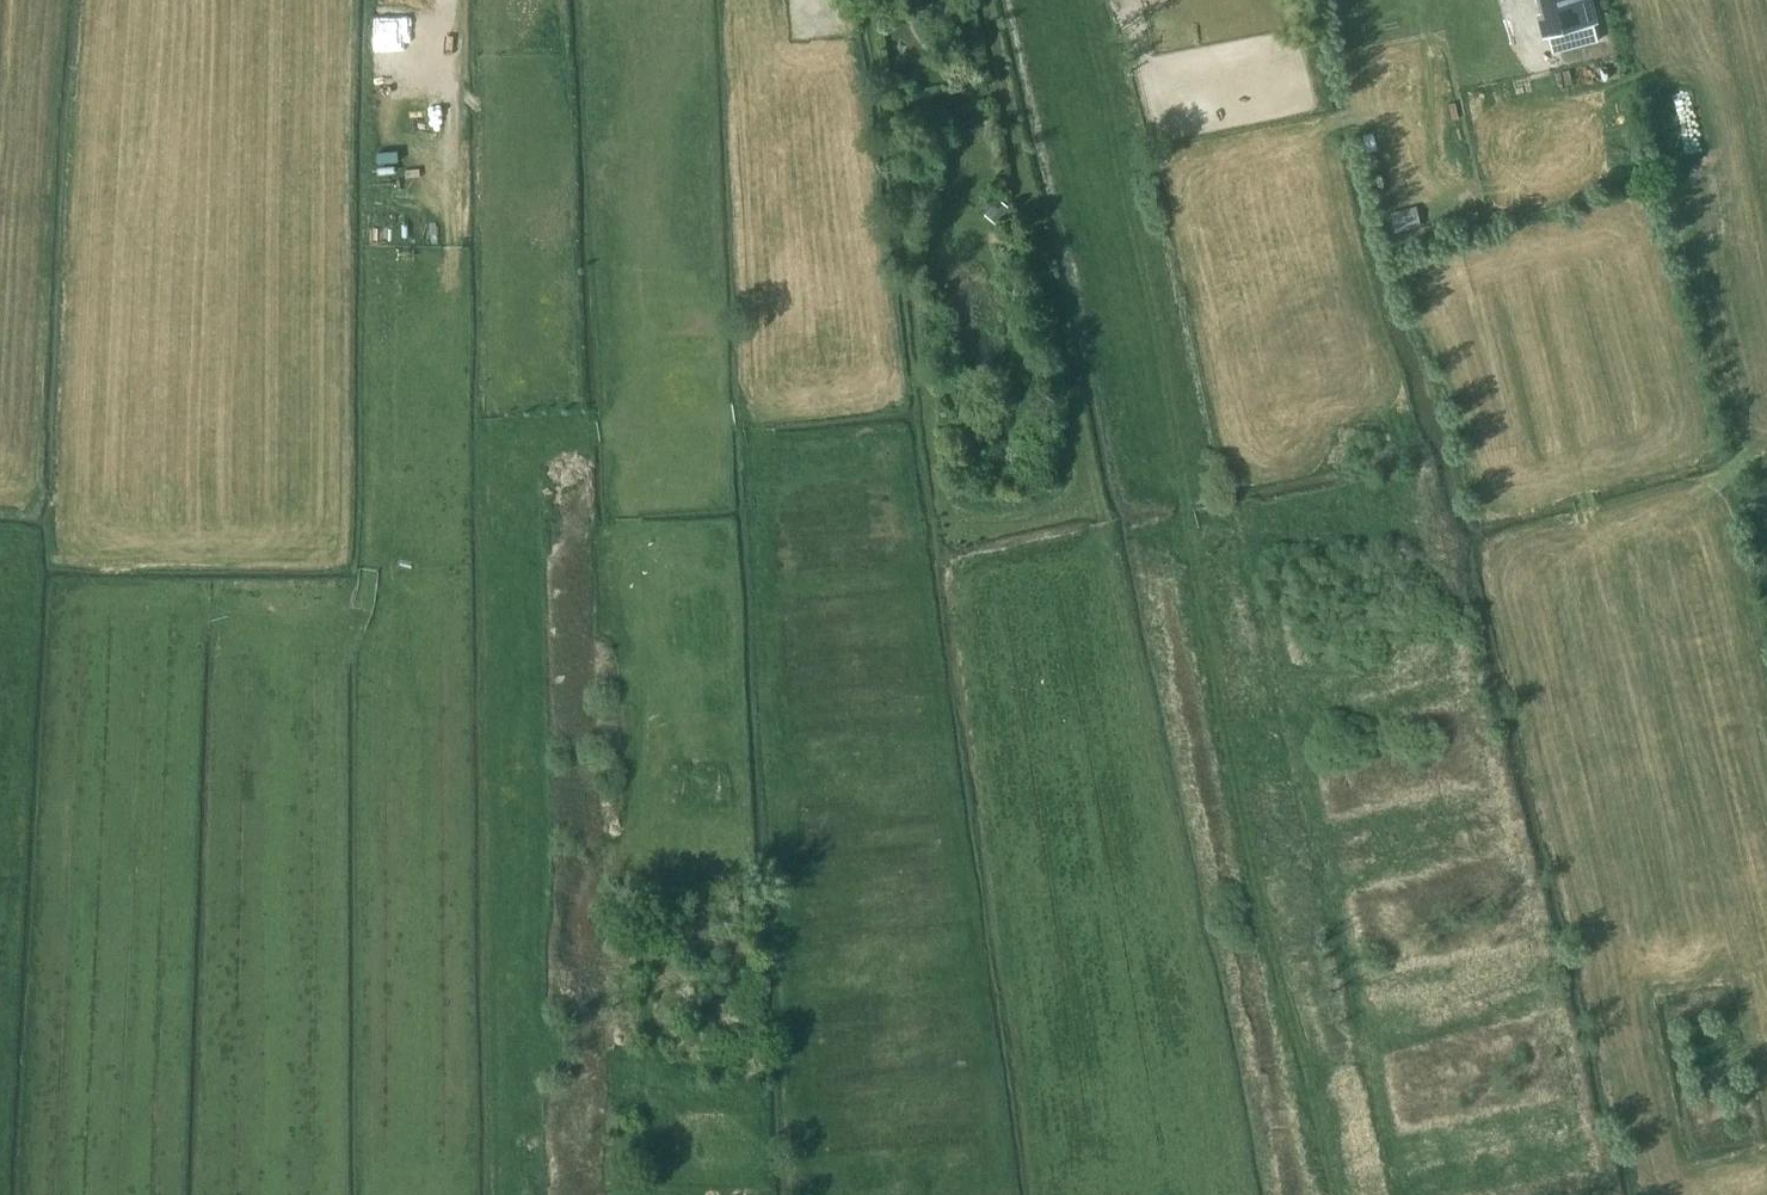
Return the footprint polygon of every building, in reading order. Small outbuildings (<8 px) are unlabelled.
[(1347,15),(1344,0),(1326,0),(1330,18),(1347,15)] [(1548,36),(1594,23),(1588,0),(1538,0),(1548,36)] [(998,197),(984,213),(999,225),(1012,208),(998,197)] [(1399,226),(1425,221),(1421,203),(1396,208),(1399,226)]
